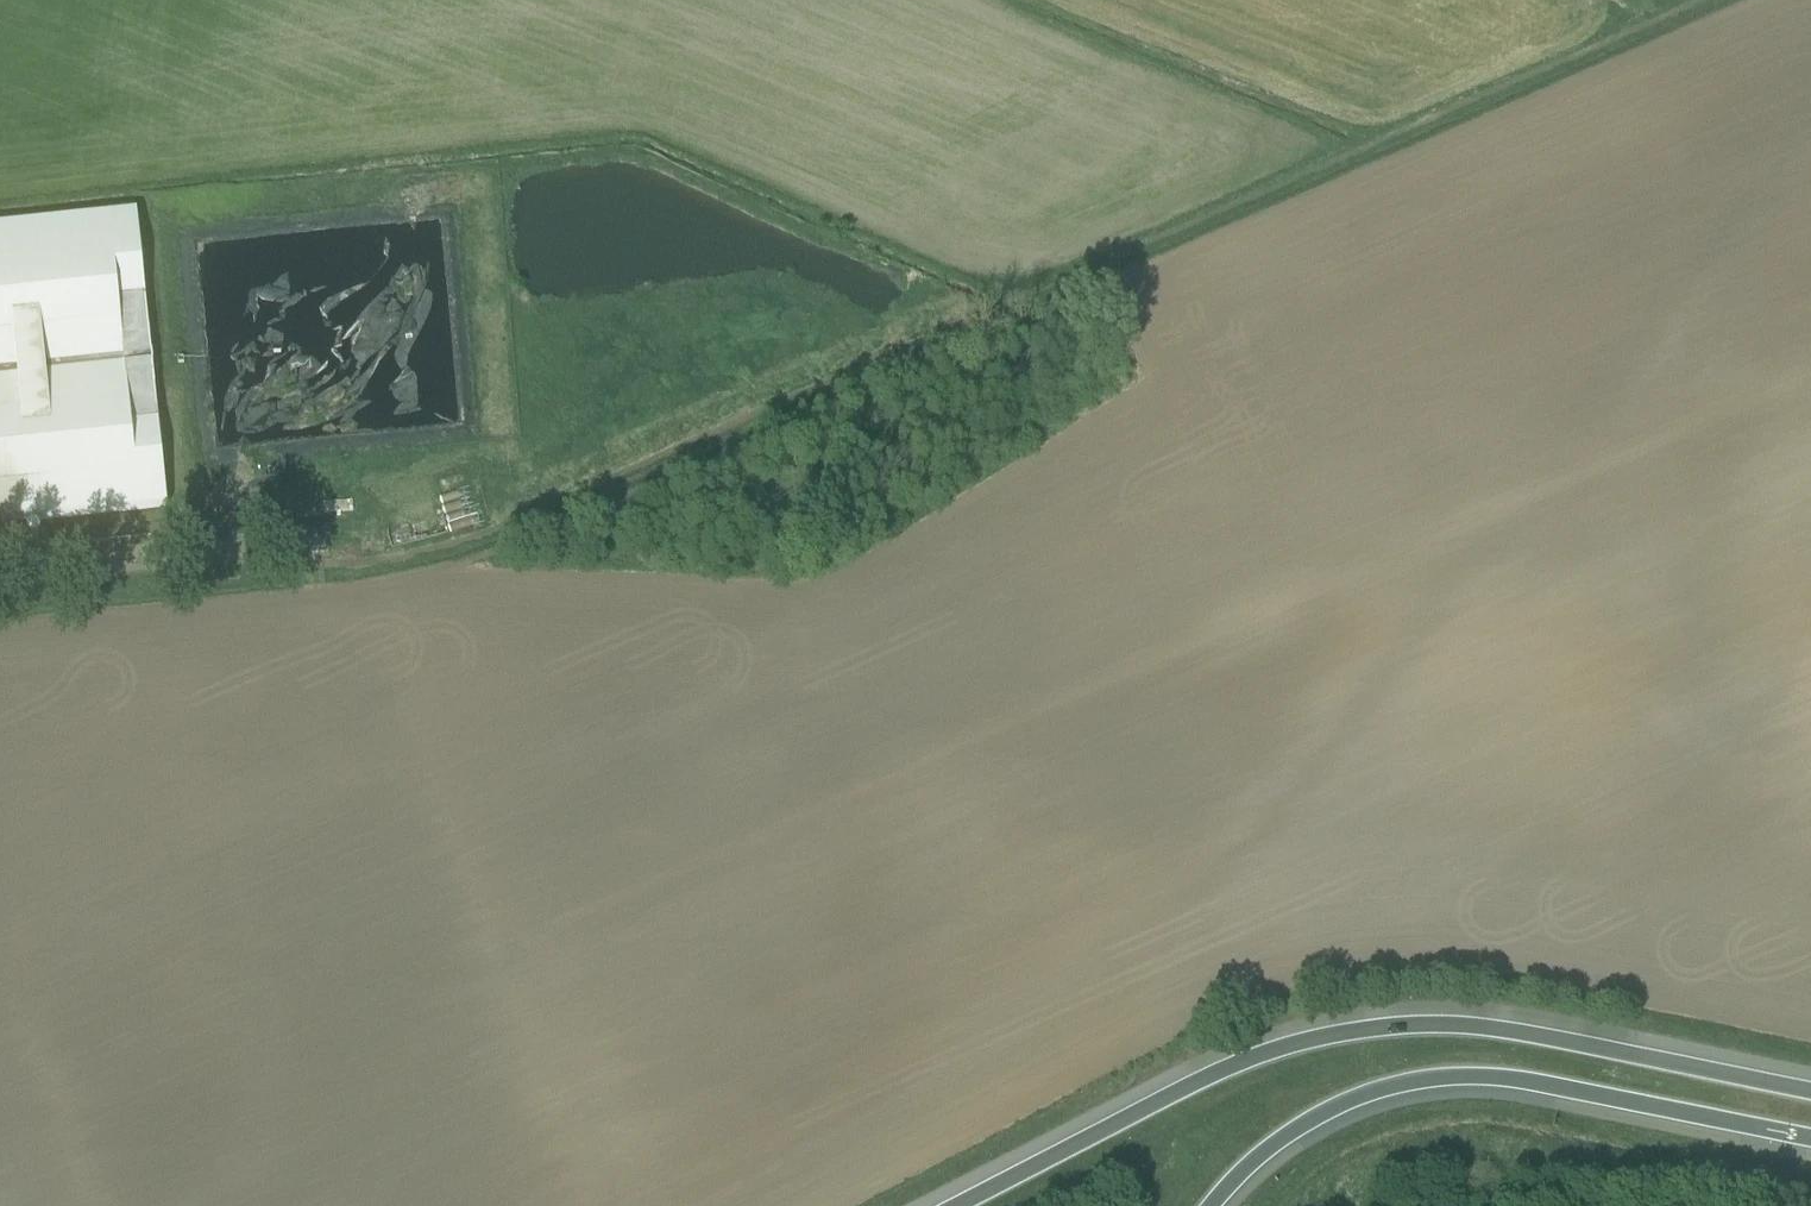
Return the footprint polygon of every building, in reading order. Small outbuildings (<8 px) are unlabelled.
[(166,506),(136,213),(0,227),(0,523),(166,506)] [(326,514),(355,510),(353,498),(324,501),(326,514)]
